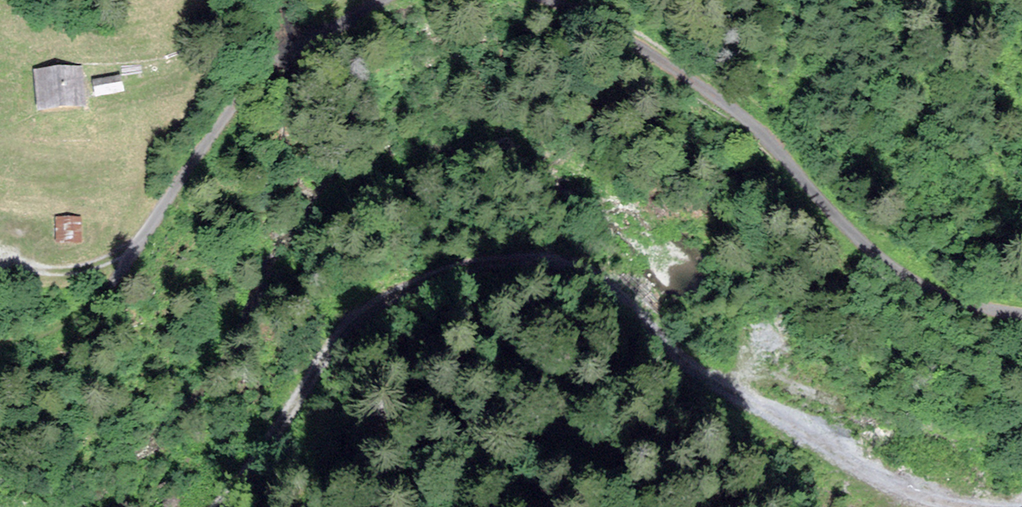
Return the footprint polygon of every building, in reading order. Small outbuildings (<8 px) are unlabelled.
[(83,98),(79,67),(36,71),(39,103),(83,98)] [(122,88),(119,75),(94,81),(97,94),(122,88)] [(57,239),(85,238),(85,211),(57,211),(57,239)]
